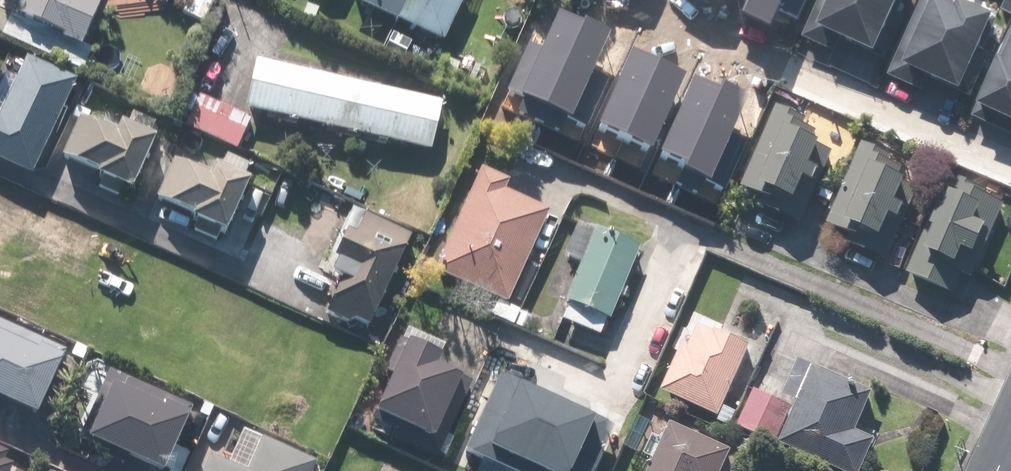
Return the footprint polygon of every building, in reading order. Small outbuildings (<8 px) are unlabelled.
[(88,55),(77,51),(95,6),(83,1),(84,0),(14,0),(0,34),(0,38),(81,71),(88,55)] [(342,3),(436,51),(462,0),(343,0),(342,3)] [(770,19),(775,9),(798,20),(807,0),(731,0),(770,19)] [(798,43),(829,57),(834,48),(870,64),(899,0),(818,0),(798,43)] [(956,101),(987,28),(921,0),(920,0),(884,82),(914,95),(918,84),(956,101)] [(533,40),(510,89),(587,124),(609,77),(595,70),(613,31),(564,8),(546,46),(533,40)] [(973,118),(1010,134),(1010,29),(973,118)] [(635,47),(600,122),(652,145),(686,70),(635,47)] [(399,89),(397,98),(379,94),(382,81),(329,69),(327,82),(318,80),(321,67),(267,55),(264,68),(248,64),(237,113),(426,156),(437,107),(439,98),(399,89)] [(31,173),(76,79),(26,56),(18,72),(9,67),(0,86),(0,159),(31,173)] [(695,75),(661,151),(712,174),(747,99),(695,75)] [(175,126),(233,152),(247,121),(188,95),(175,126)] [(807,169),(823,132),(775,111),(735,204),(797,231),(804,215),(790,208),(798,189),(809,193),(817,174),(807,169)] [(124,206),(129,193),(145,157),(158,129),(128,116),(122,129),(99,119),(94,130),(70,119),(52,159),(50,164),(91,183),(88,190),(124,206)] [(891,157),(859,144),(823,231),(847,241),(843,251),(883,268),(890,252),(875,246),(885,223),(899,229),(905,214),(893,209),(902,187),(897,185),(902,172),(887,165),(891,157)] [(180,228),(220,246),(236,209),(251,216),(260,197),(245,190),(252,173),(220,159),(213,174),(193,165),(188,176),(163,165),(145,204),(184,221),(180,228)] [(507,183),(476,169),(430,277),(503,307),(543,213),(502,196),(507,183)] [(953,273),(959,260),(968,264),(981,236),(971,231),(978,216),(995,224),(1004,205),(948,179),(902,280),(951,302),(963,277),(953,273)] [(408,242),(352,216),(326,270),(341,277),(322,317),(363,337),(408,242)] [(634,247),(591,231),(556,324),(600,340),(634,247)] [(750,349),(692,322),(659,394),(717,420),(750,349)] [(27,425),(61,357),(0,327),(0,412),(27,425)] [(431,364),(399,349),(366,419),(426,447),(455,385),(427,372),(431,364)] [(750,394),(737,427),(767,439),(763,450),(817,470),(861,470),(873,443),(853,435),(868,397),(795,368),(780,406),(750,394)] [(101,374),(68,443),(128,470),(161,470),(187,415),(101,374)] [(452,434),(527,467),(525,470),(575,470),(592,431),(475,380),(452,434)] [(731,454),(669,426),(648,470),(723,470),(731,454)] [(310,464),(237,433),(221,470),(203,463),(199,470),(308,470),(310,464)]
